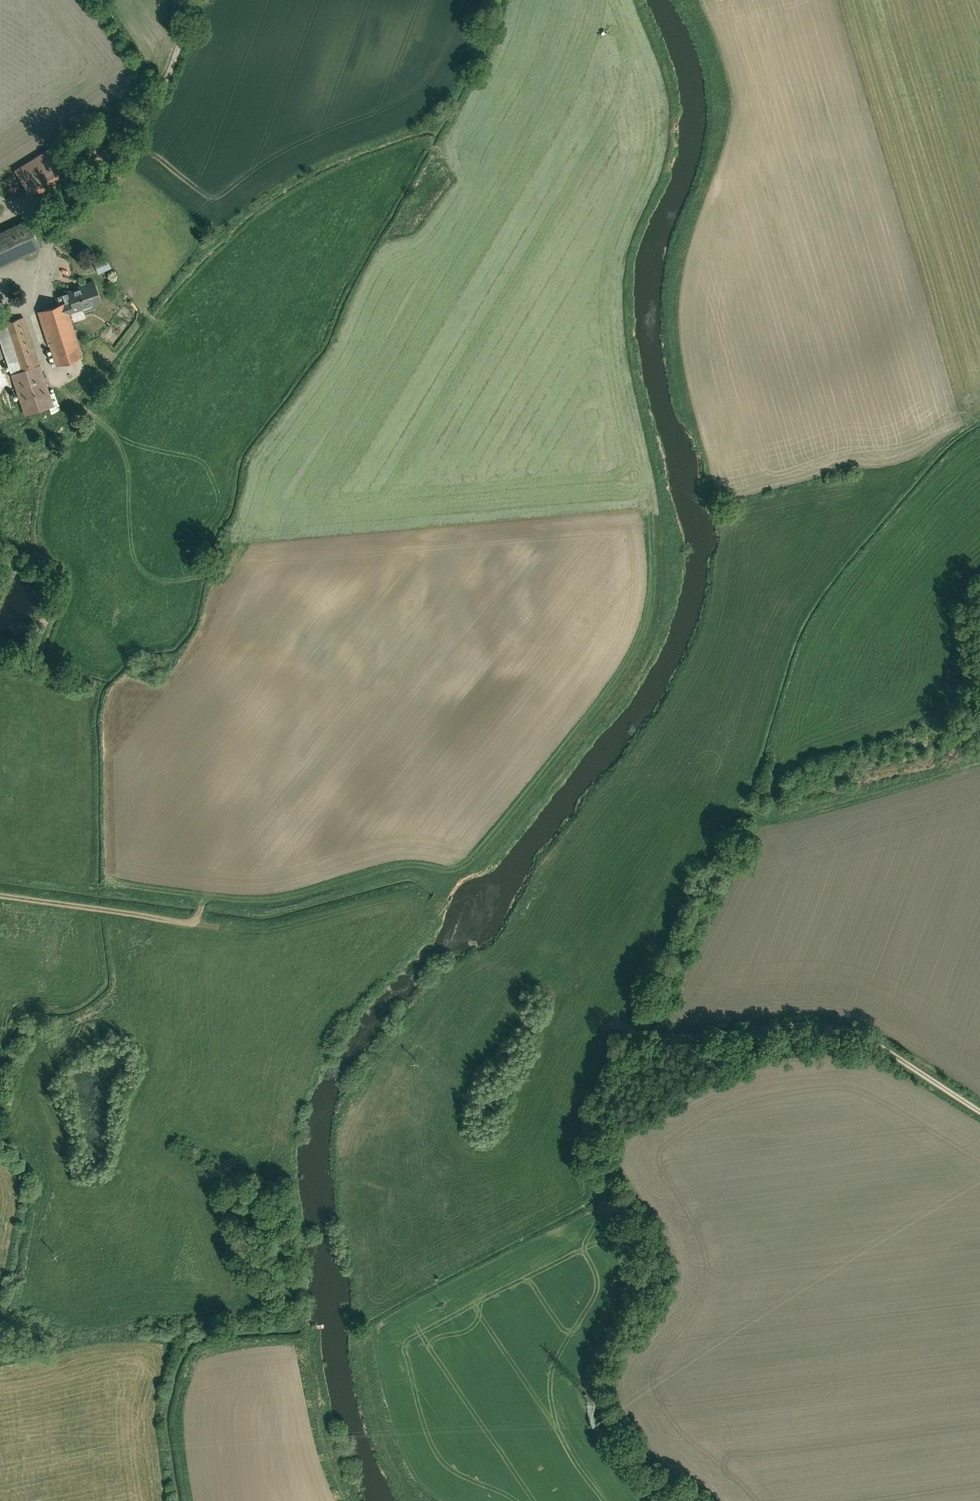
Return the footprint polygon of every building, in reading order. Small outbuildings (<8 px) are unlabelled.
[(56,148),(20,169),(37,197),(73,177),(56,148)] [(0,234),(0,268),(44,248),(31,219),(0,234)] [(113,268),(108,256),(98,261),(103,272),(113,268)] [(104,301),(97,280),(65,290),(68,300),(72,312),(104,301)] [(68,300),(42,308),(61,363),(86,355),(72,312),(68,300)] [(27,315),(0,324),(0,328),(14,372),(43,363),(27,315)] [(43,363),(14,372),(29,415),(57,405),(43,363)]
